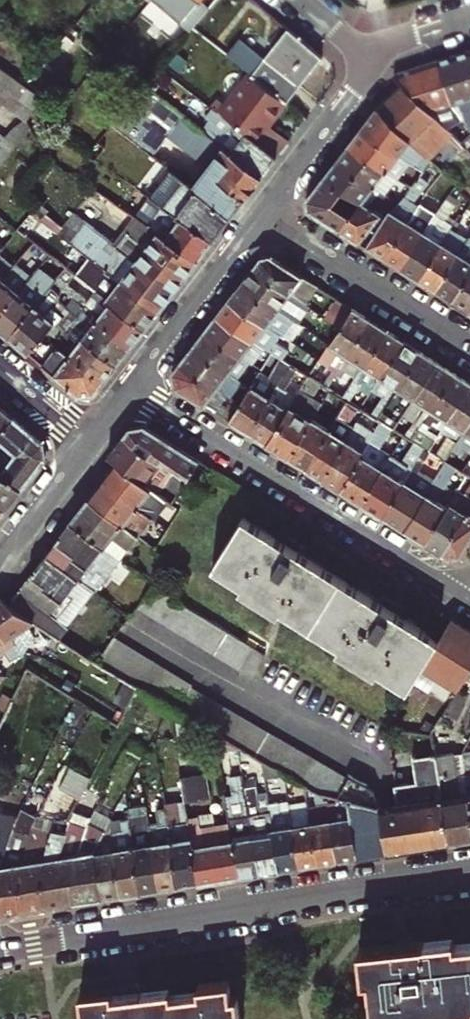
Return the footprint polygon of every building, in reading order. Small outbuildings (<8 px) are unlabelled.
[(190,14),(201,0),(173,0),(190,14)] [(321,58),(286,29),(251,76),(286,103),(321,58)] [(466,101),(469,115),(469,57),(469,53),(452,58),(466,101)] [(448,107),(466,101),(452,58),(434,64),(448,107)] [(435,111),(463,139),(469,133),(469,132),(448,107),(434,64),(420,68),(435,111)] [(429,113),(435,111),(420,68),(392,76),(401,85),(429,113)] [(25,122),(27,124),(32,115),(40,104),(42,100),(0,69),(0,103),(25,122)] [(267,129),(286,103),(251,76),(248,74),(218,112),(275,156),(285,143),(267,129)] [(456,141),(429,113),(401,85),(376,109),(430,162),(432,164),(456,141)] [(181,135),(189,123),(143,87),(110,125),(159,163),(181,135)] [(53,113),(40,104),(32,115),(45,123),(53,113)] [(275,156),(218,112),(212,107),(204,118),(209,121),(224,133),(216,144),(259,177),(275,156)] [(376,109),(359,130),(425,168),(430,162),(376,109)] [(209,121),(200,132),(216,144),(224,133),(209,121)] [(25,122),(21,125),(14,129),(6,139),(0,135),(0,164),(30,129),(27,124),(25,122)] [(259,177),(216,144),(200,132),(189,123),(181,135),(184,137),(185,135),(191,140),(191,147),(197,152),(194,157),(205,165),(188,186),(229,217),(259,177)] [(359,130),(347,147),(384,168),(411,184),(425,168),(359,130)] [(381,173),(384,168),(347,147),(335,162),(389,194),(397,182),(381,173)] [(389,194),(335,162),(321,180),(359,202),(384,217),(390,211),(377,204),(383,196),(386,197),(389,194)] [(152,198),(212,239),(229,217),(188,186),(169,171),(149,196),(152,198)] [(307,210),(338,230),(359,202),(321,180),(305,201),(307,210)] [(114,188),(108,196),(138,217),(142,212),(126,201),(128,199),(114,188)] [(196,259),(149,226),(138,217),(108,196),(98,210),(128,231),(117,246),(122,250),(116,258),(97,244),(92,242),(98,228),(77,215),(61,236),(65,239),(69,234),(79,241),(75,246),(87,256),(157,310),(196,259)] [(160,211),(149,226),(196,259),(212,239),(152,198),(148,203),(160,211)] [(390,211),(384,217),(361,244),(383,258),(413,209),(399,200),(390,211)] [(361,244),(384,217),(359,202),(338,230),(361,244)] [(160,211),(148,203),(142,212),(138,217),(149,226),(160,211)] [(400,269),(423,233),(411,225),(418,213),(413,209),(383,258),(400,269)] [(40,219),(31,212),(17,230),(26,237),(40,219)] [(400,269),(418,280),(448,231),(431,220),(423,233),(400,269)] [(455,256),(466,240),(449,230),(448,231),(418,280),(433,290),(455,256)] [(469,271),(469,238),(468,237),(466,240),(455,256),(433,290),(451,301),(469,271)] [(13,267),(0,256),(0,282),(13,267)] [(157,310),(87,256),(73,274),(143,328),(157,310)] [(262,257),(252,269),(304,302),(316,287),(269,257),(262,257)] [(13,267),(0,282),(0,314),(29,280),(13,267)] [(8,336),(46,291),(55,281),(39,268),(29,280),(0,314),(0,329),(8,336)] [(66,268),(59,275),(68,282),(62,289),(73,298),(77,294),(87,302),(82,308),(129,345),(143,328),(73,274),(66,268)] [(304,302),(252,269),(240,284),(293,319),(298,322),(309,305),(304,302)] [(469,308),(469,271),(451,301),(468,311),(469,308)] [(58,301),(66,308),(76,316),(68,327),(115,364),(129,345),(82,308),(87,302),(77,294),(73,298),(62,289),(68,282),(59,275),(55,281),(46,291),(58,301)] [(282,335),(293,319),(240,284),(228,301),(282,335)] [(44,316),(58,301),(46,291),(8,336),(28,353),(39,339),(46,331),(52,324),(44,316)] [(282,335),(228,301),(216,317),(265,348),(269,350),(271,352),(278,356),(282,359),(286,352),(275,345),(282,335)] [(351,309),(339,301),(328,318),(340,326),(351,309)] [(46,331),(39,339),(49,346),(52,342),(102,380),(115,364),(68,327),(76,316),(66,308),(52,324),(63,333),(58,340),(46,331)] [(340,326),(330,343),(322,356),(339,367),(369,320),(351,309),(340,326)] [(203,332),(241,356),(258,367),(263,360),(259,358),(265,348),(216,317),(203,332)] [(385,330),(369,320),(339,367),(355,377),(385,330)] [(402,341),(385,330),(355,377),(351,384),(343,397),(349,400),(362,380),(373,387),(402,341)] [(228,372),(241,356),(203,332),(191,348),(228,372)] [(330,343),(320,337),(310,353),(320,359),(322,356),(330,343)] [(49,346),(39,339),(28,353),(77,395),(92,394),(102,380),(52,342),(49,346)] [(377,418),(419,351),(402,341),(373,387),(372,388),(380,393),(369,413),(377,418)] [(228,372),(191,348),(179,364),(231,397),(242,381),(228,372)] [(259,358),(263,360),(269,350),(265,348),(259,358)] [(436,362),(419,351),(377,418),(383,422),(386,424),(398,405),(406,410),(406,409),(413,398),(436,362)] [(250,385),(239,402),(228,420),(249,433),(292,365),(282,359),(278,356),(271,366),(265,362),(261,369),(250,385)] [(436,362),(413,398),(431,409),(453,373),(436,362)] [(239,402),(231,397),(179,364),(172,372),(175,387),(228,420),(239,402)] [(249,433),(267,444),(302,387),(290,380),(297,368),(292,365),(249,433)] [(447,419),(469,384),(469,383),(453,373),(431,409),(447,419)] [(351,384),(334,374),(327,386),(332,390),(343,397),(351,384)] [(302,387),(267,444),(288,457),(312,420),(323,403),(312,396),(320,382),(310,376),(302,387)] [(469,420),(469,384),(447,419),(459,426),(452,438),(457,441),(469,420)] [(406,409),(423,420),(431,409),(413,398),(406,409)] [(329,431),(306,469),(323,479),(359,421),(366,411),(360,408),(349,400),(329,431)] [(9,417),(0,409),(0,428),(9,417)] [(447,419),(431,409),(423,420),(433,426),(440,431),(447,419)] [(9,417),(0,428),(0,475),(18,489),(44,456),(41,444),(9,417)] [(404,435),(411,440),(417,430),(400,419),(394,429),(404,435)] [(288,457),(306,469),(329,431),(312,420),(288,457)] [(427,436),(433,426),(423,420),(417,430),(427,436)] [(469,450),(469,420),(457,441),(456,441),(469,450)] [(323,479),(340,490),(374,435),(377,432),(359,421),(323,479)] [(121,437),(183,483),(197,461),(142,426),(127,429),(121,437)] [(420,445),(426,448),(428,450),(434,440),(427,436),(417,430),(411,440),(420,445)] [(361,503),(391,455),(375,445),(379,438),(374,435),(340,490),(361,503)] [(115,463),(144,485),(153,474),(177,492),(183,483),(121,437),(107,457),(115,463)] [(361,503),(382,516),(414,467),(426,448),(420,445),(407,465),(396,458),(403,446),(398,443),(391,455),(361,503)] [(414,467),(382,516),(404,529),(442,469),(429,461),(422,471),(414,467)] [(425,543),(448,507),(436,501),(456,468),(447,462),(442,469),(404,529),(425,543)] [(115,463),(101,481),(151,518),(164,501),(144,485),(115,463)] [(3,509),(18,489),(0,475),(0,506),(3,509)] [(101,481),(87,499),(137,537),(151,518),(101,481)] [(186,483),(176,499),(193,510),(203,493),(186,483)] [(469,509),(469,496),(459,489),(448,507),(425,543),(442,553),(469,509)] [(137,537),(87,499),(69,523),(101,548),(119,561),(137,537)] [(469,537),(469,509),(442,553),(449,558),(458,557),(469,537)] [(380,673),(407,690),(428,656),(437,641),(397,616),(401,609),(381,596),(377,602),(301,554),(305,548),(283,535),(280,540),(244,518),(213,567),(243,585),(240,590),(280,615),(283,611),(341,648),(338,652),(377,677),(380,673)] [(76,579),(81,583),(95,564),(91,561),(101,548),(69,523),(45,555),(76,579)] [(47,630),(56,619),(72,597),(66,593),(76,579),(45,555),(30,575),(17,592),(8,604),(12,607),(34,622),(47,630)] [(249,677),(262,656),(175,599),(174,601),(152,585),(135,608),(188,640),(249,677)] [(6,640),(12,636),(22,654),(23,652),(33,636),(29,625),(34,622),(12,607),(8,604),(0,598),(0,631),(6,640)] [(66,626),(56,619),(47,630),(58,638),(66,626)] [(451,619),(437,641),(428,656),(465,678),(469,670),(469,630),(451,619)] [(3,656),(7,664),(22,654),(12,636),(6,640),(0,631),(0,658),(3,656)] [(188,684),(113,638),(95,662),(167,710),(299,781),(305,784),(318,791),(348,798),(356,800),(368,778),(347,772),(345,776),(187,687),(188,684)] [(439,777),(435,756),(435,751),(412,755),(416,781),(439,777)] [(439,777),(450,841),(469,838),(469,797),(469,793),(462,752),(453,753),(435,756),(439,777)] [(238,877),(223,796),(200,800),(194,760),(178,762),(185,807),(198,883),(238,877)] [(75,806),(89,779),(66,768),(55,790),(61,793),(53,808),(70,817),(75,806)] [(233,795),(223,796),(238,877),(260,873),(257,855),(252,855),(245,817),(249,816),(243,782),(241,774),(230,776),(233,795)] [(397,805),(380,807),(388,852),(450,841),(439,777),(416,781),(397,785),(394,785),(397,805)] [(380,807),(368,778),(356,800),(380,807)] [(254,780),(243,782),(249,816),(245,817),(252,855),(257,855),(260,873),(278,870),(267,802),(265,791),(257,792),(254,780)] [(305,784),(299,781),(302,798),(307,797),(305,784)] [(289,809),(290,816),(310,812),(307,797),(302,798),(287,801),(289,809)] [(348,798),(351,816),(358,857),(388,852),(380,807),(356,800),(348,798)] [(298,867),(290,816),(289,809),(280,811),(278,800),(267,802),(278,870),(298,867)] [(334,801),(329,802),(329,803),(338,860),(358,857),(351,816),(341,817),(339,805),(335,806),(334,801)] [(338,860),(329,803),(324,804),(325,810),(310,812),(318,863),(338,860)] [(62,822),(52,821),(40,909),(70,904),(77,848),(83,831),(85,826),(86,823),(91,814),(75,806),(70,817),(67,822),(62,822)] [(180,823),(168,825),(178,886),(198,883),(185,807),(178,808),(180,823)] [(178,808),(165,810),(168,825),(180,823),(178,808)] [(0,822),(0,825),(10,826),(16,814),(6,809),(0,822)] [(318,863),(310,812),(290,816),(298,867),(318,863)] [(159,889),(148,828),(146,817),(128,820),(140,892),(159,889)] [(109,828),(113,851),(121,895),(140,892),(128,820),(127,818),(122,818),(123,826),(109,828)] [(40,909),(52,821),(30,820),(25,830),(27,834),(29,840),(19,912),(40,909)] [(85,826),(83,831),(98,839),(102,832),(86,823),(85,826)] [(10,826),(0,825),(0,895),(10,826)] [(178,886),(168,825),(148,828),(159,889),(178,886)] [(27,834),(25,830),(10,826),(0,895),(0,915),(19,912),(29,840),(27,834)] [(102,899),(94,854),(98,839),(83,831),(77,848),(70,904),(102,899)] [(113,851),(94,854),(102,899),(121,895),(113,851)] [(454,945),(453,940),(359,951),(362,981),(368,980),(373,1018),(433,1018),(433,1017),(447,1015),(447,1013),(469,1011),(469,943),(454,945)] [(236,996),(229,996),(228,981),(197,984),(198,991),(169,994),(169,989),(112,996),(111,989),(80,992),(83,1018),(238,1018),(236,996)]
